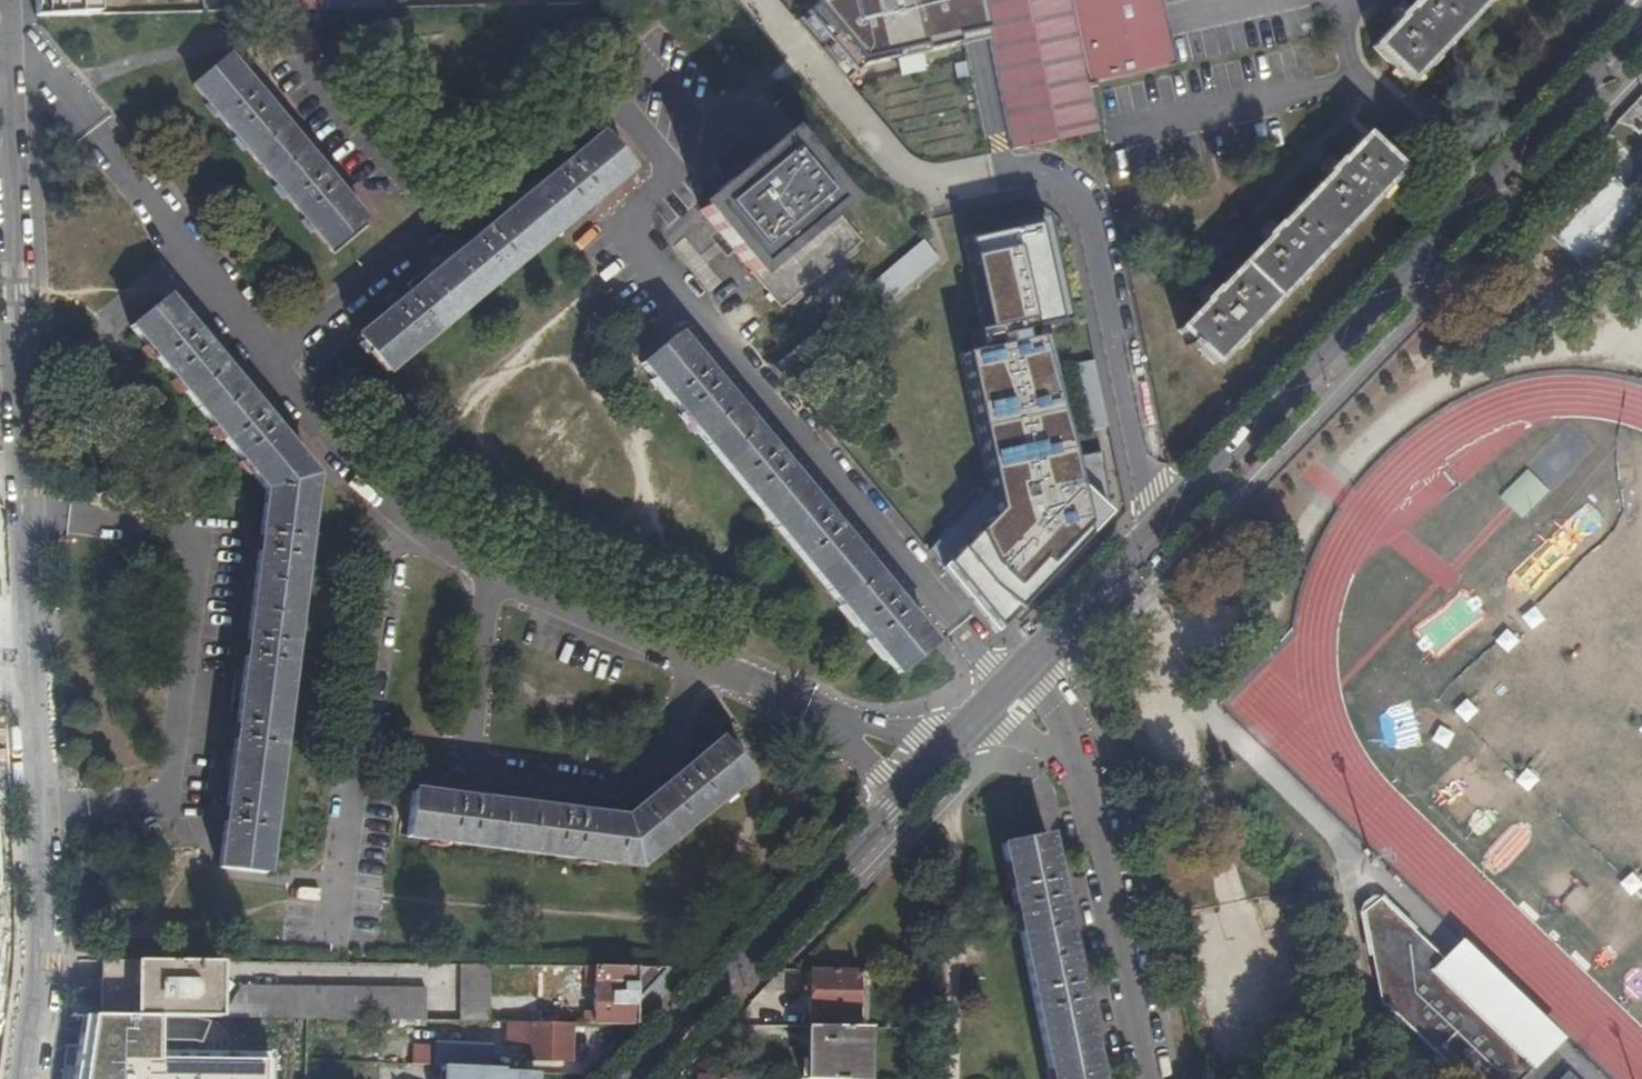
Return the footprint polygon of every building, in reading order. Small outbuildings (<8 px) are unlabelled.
[(36,16),(94,15),(94,0),(36,0),(36,16)] [(328,11),(325,0),(265,0),(268,13),(328,11)] [(383,0),(325,0),(328,11),(385,11),(383,0)] [(981,0),(821,0),(796,22),(847,80),(864,66),(957,46),(958,49),(990,42),(981,0)] [(1013,153),(1098,135),(1089,87),(1070,0),(981,0),(990,42),(1006,124),(1011,149),(1013,153)] [(1089,87),(1174,67),(1161,6),(1160,0),(1070,0),(1089,87)] [(1372,48),(1407,83),(1487,0),(1418,0),(1372,48)] [(228,57),(193,86),(329,251),(363,221),(228,57)] [(1615,124),(1618,125),(1629,127),(1638,135),(1641,132),(1641,96),(1615,124)] [(631,171),(601,136),(356,339),(385,375),(631,171)] [(1364,138),(1178,332),(1190,343),(1186,347),(1192,352),(1195,348),(1213,365),(1399,172),(1364,138)] [(784,145),(748,175),(737,183),(702,212),(753,273),(834,206),(784,145)] [(737,183),(748,175),(743,168),(747,165),(734,149),(716,165),(728,180),(732,177),(737,183)] [(1608,175),(1548,238),(1588,276),(1641,219),(1641,208),(1608,175)] [(991,488),(929,551),(992,628),(1061,562),(1064,565),(1110,515),(1101,454),(1069,461),(1041,330),(1068,324),(1045,219),(1007,227),(1009,234),(1003,235),(1003,232),(959,241),(979,333),(968,336),(972,355),(957,358),(991,488)] [(866,283),(885,307),(941,263),(922,239),(866,283)] [(267,491),(220,869),(265,874),(314,477),(166,299),(132,327),(267,491)] [(677,337),(642,366),(857,626),(892,597),(677,337)] [(1089,432),(1107,429),(1094,363),(1075,367),(1089,432)] [(1499,495),(1521,518),(1549,492),(1527,469),(1499,495)] [(747,776),(719,743),(624,820),(412,793),(408,838),(637,867),(747,776)] [(1003,847),(1051,1078),(1097,1078),(1048,837),(1003,847)] [(1387,877),(1360,905),(1420,963),(1447,935),(1387,877)] [(1434,971),(1535,1068),(1559,1043),(1459,946),(1434,971)] [(214,963),(101,962),(101,1017),(213,1019),(214,963)] [(489,996),(490,967),(462,967),(461,1023),(488,1024),(489,996)] [(1535,1068),(1434,971),(1432,968),(1419,981),(1520,1078),(1529,1078),(1537,1070),(1535,1068)] [(634,1004),(667,970),(595,969),(594,1015),(593,1025),(635,1026),(634,1004)] [(812,971),(810,1028),(863,1029),(864,972),(812,971)] [(899,985),(922,985),(919,973),(899,972),(899,985)] [(307,1021),(426,1023),(426,992),(240,989),(223,1019),(307,1021)] [(584,1025),(593,1025),(594,1015),(584,1016),(584,1025)] [(570,1025),(560,1025),(528,1024),(528,1059),(570,1061),(570,1025)] [(863,1029),(810,1028),(807,1028),(806,1078),(862,1078),(863,1029)] [(108,1055),(107,1073),(166,1075),(167,1054),(162,1054),(163,1034),(116,1032),(115,1055),(108,1055)] [(439,1068),(489,1070),(490,1053),(433,1050),(432,1067),(439,1068)] [(1570,1055),(1546,1078),(1596,1078),(1570,1055)] [(537,1075),(503,1074),(503,1070),(489,1070),(439,1068),(438,1078),(537,1078),(537,1075)]
